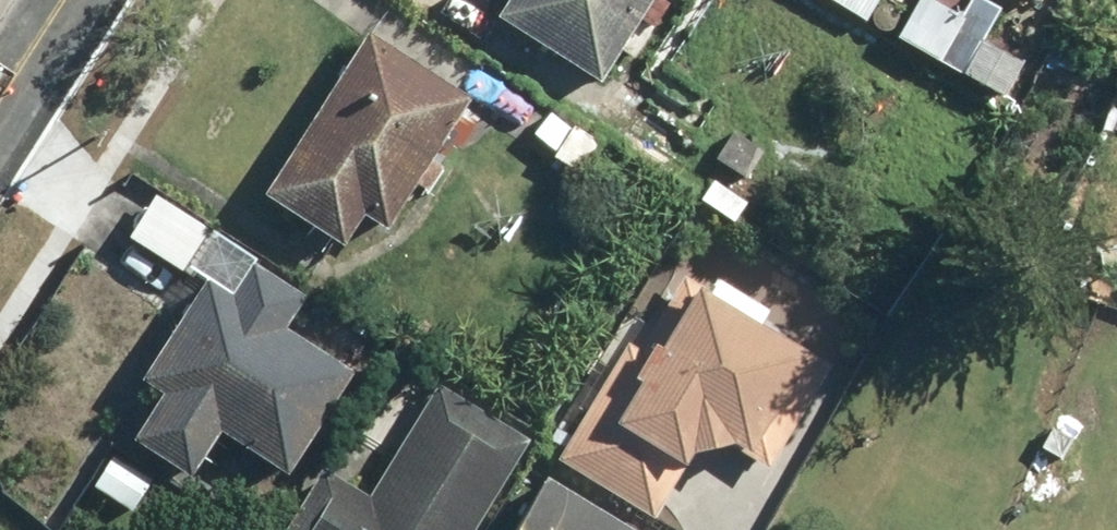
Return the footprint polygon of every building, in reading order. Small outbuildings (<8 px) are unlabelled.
[(489,25),(592,88),(647,0),(504,0),(489,25)] [(953,22),(912,0),(909,0),(886,43),(995,101),(1018,57),(981,37),(993,16),(965,1),(953,22)] [(380,242),(410,193),(420,199),(438,170),(427,164),(465,101),(361,39),(262,202),(338,247),(351,225),(380,242)] [(612,81),(582,127),(572,120),(545,161),(578,182),(604,141),(694,197),(714,165),(741,182),(762,151),(720,124),(709,142),(612,81)] [(125,241),(194,287),(134,378),(153,391),(122,439),(183,479),(212,436),(277,479),(340,383),(275,340),(302,299),(152,200),(125,241)] [(702,285),(695,297),(674,285),(637,348),(621,339),(548,463),(649,522),(685,460),(721,452),(760,475),(821,371),(759,335),(766,322),(702,285)] [(522,440),(432,386),(362,502),(314,473),(280,529),(469,529),(522,440)] [(536,481),(509,529),(623,529),(536,481)]
